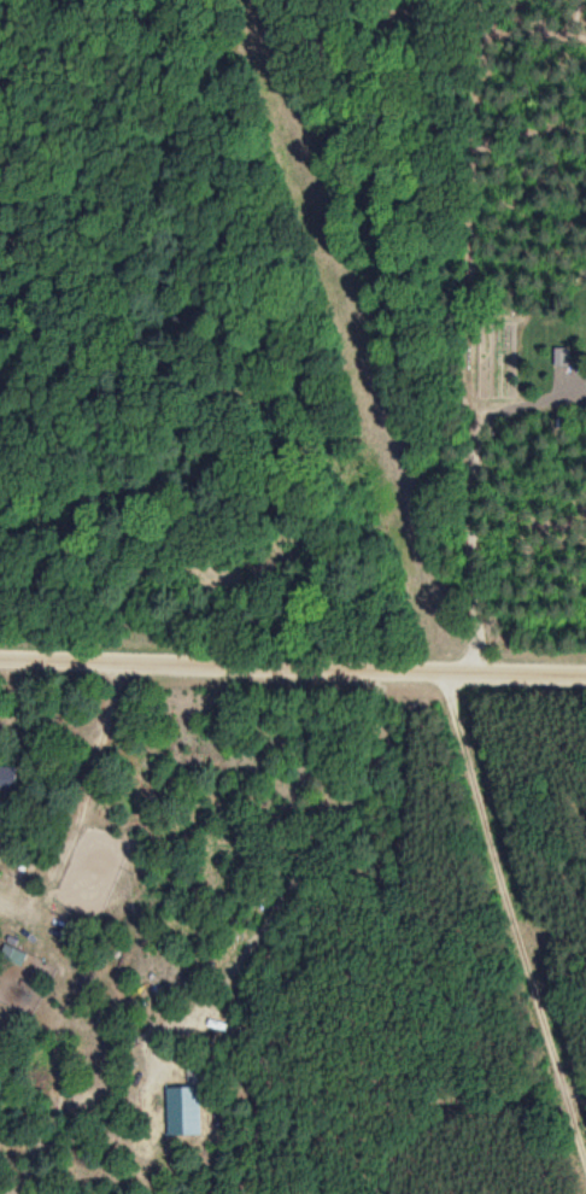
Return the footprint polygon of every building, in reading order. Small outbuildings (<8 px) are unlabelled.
[(0,766),(0,790),(17,790),(17,766),(0,766)] [(63,992),(75,996),(78,989),(66,985),(63,992)]
